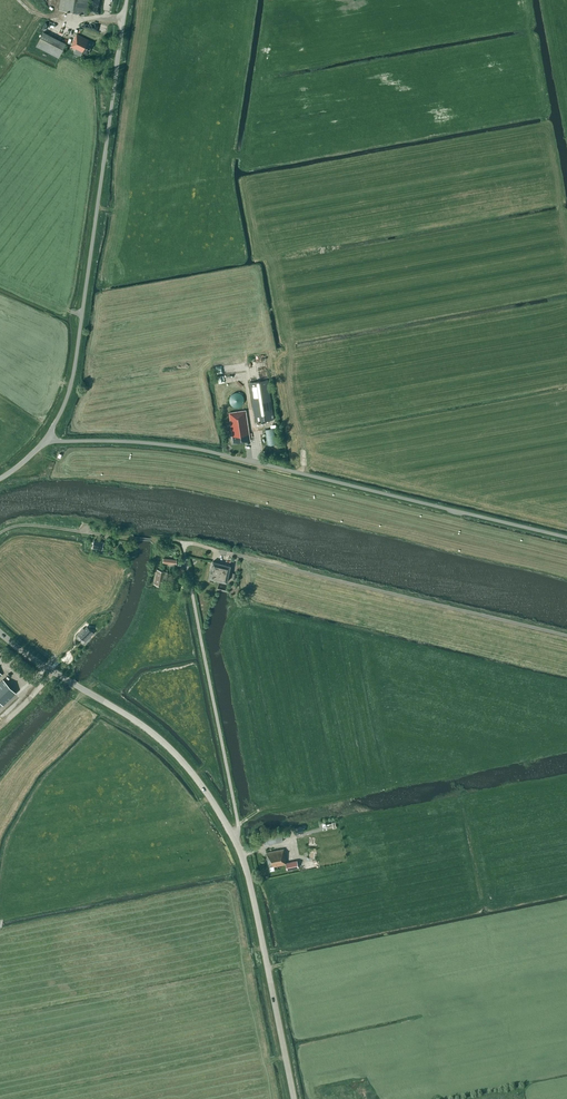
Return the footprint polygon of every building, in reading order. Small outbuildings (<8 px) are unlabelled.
[(59,10),(87,14),(89,0),(61,0),(59,10)] [(36,46),(59,58),(66,44),(43,32),(36,46)] [(88,40),(77,34),(73,43),(71,47),(76,49),(74,52),(81,56),(83,52),(88,54),(93,43),(88,41),(88,40)] [(273,414),(268,380),(249,382),(255,422),(275,419),(275,413),(273,414)] [(245,403),(244,390),(231,391),(231,404),(245,403)] [(229,413),(234,442),(250,440),(246,410),(229,413)] [(267,446),(277,444),(275,428),(265,430),(267,446)] [(104,542),(94,540),(92,549),(102,551),(104,542)] [(231,565),(213,561),(209,578),(227,582),(231,565)] [(154,584),(162,585),(164,577),(166,577),(167,573),(165,572),(165,571),(157,569),(154,584)] [(92,631),(87,627),(84,629),(83,628),(78,634),(84,639),(92,631)] [(1,702),(3,705),(16,693),(3,680),(0,683),(0,703),(1,702)] [(312,830),(314,830),(313,824),(311,825),(311,824),(294,828),(295,834),(304,832),(305,836),(313,835),(312,830)] [(282,831),(282,832),(263,836),(265,845),(289,840),(288,830),(282,831)] [(286,863),(285,859),(286,859),(284,849),(266,852),(269,867),(276,865),(276,866),(286,864),(287,869),(298,867),(297,860),(286,863)]
